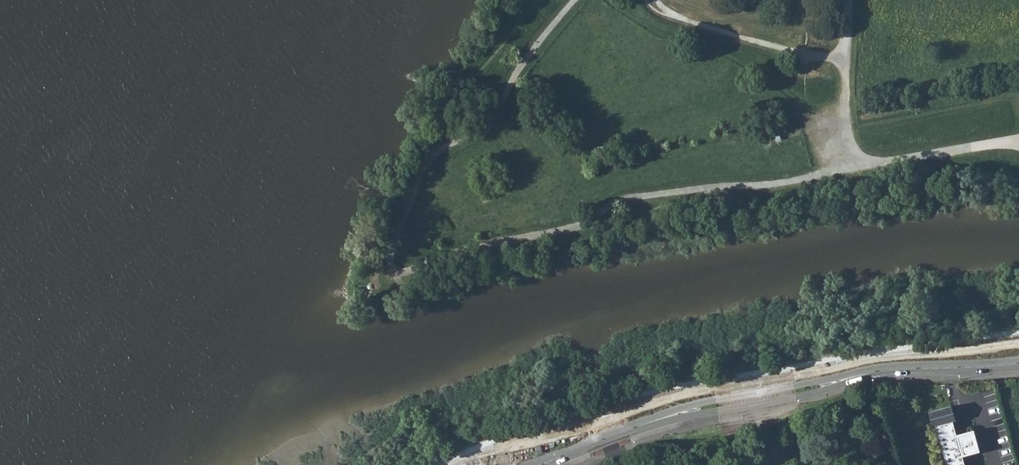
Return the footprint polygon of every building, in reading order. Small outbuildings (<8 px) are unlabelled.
[(962,455),(979,450),(974,430),(956,435),(952,420),(955,420),(951,405),(929,411),(933,426),(935,425),(946,464),(964,464),(962,455)] [(627,454),(628,458),(631,461),(638,460),(636,451),(629,452),(627,454)]
